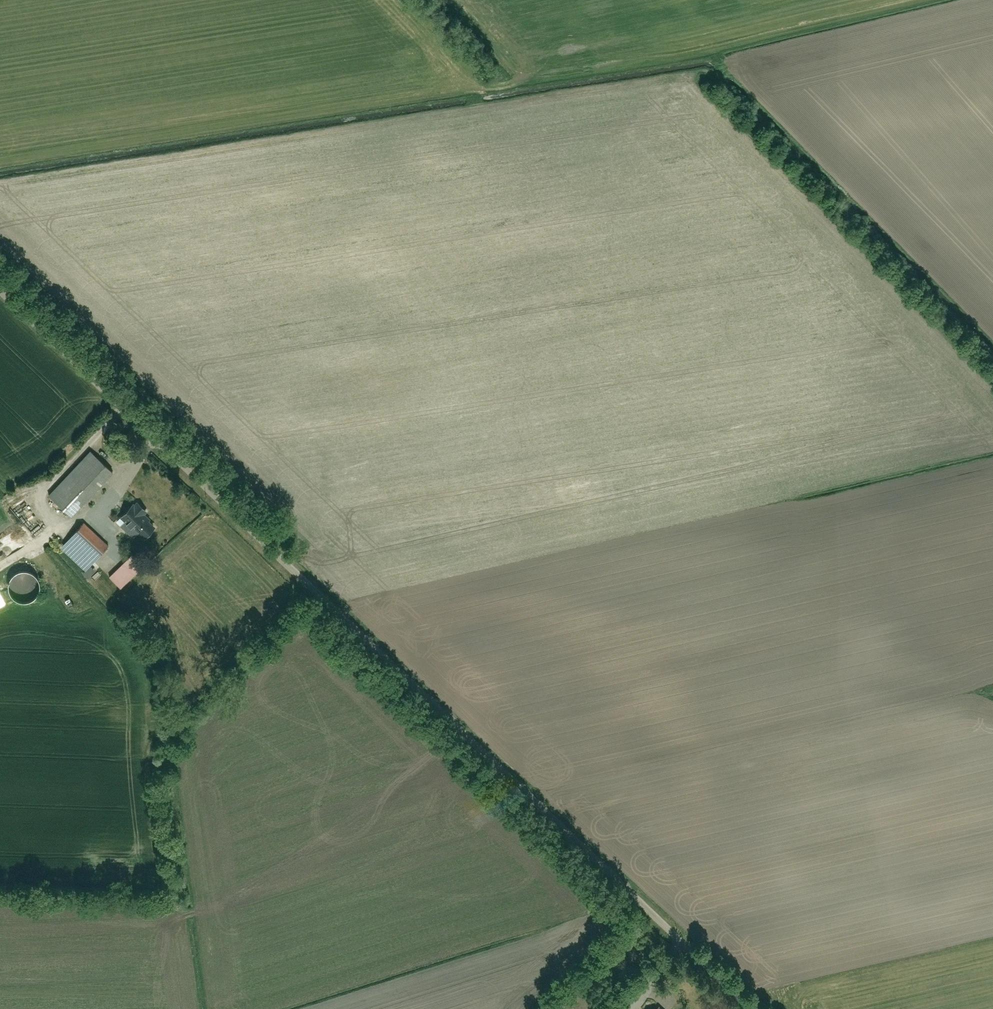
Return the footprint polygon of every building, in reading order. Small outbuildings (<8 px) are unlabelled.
[(71,516),(112,473),(90,452),(49,495),(71,516)] [(129,503),(109,525),(142,555),(161,533),(129,503)] [(84,572),(108,546),(84,524),(60,549),(84,572)] [(144,567),(132,555),(96,592),(108,603),(144,567)] [(38,581),(35,578),(33,574),(28,572),(21,572),(15,574),(10,577),(8,584),(8,591),(9,596),(13,600),(16,602),(21,604),(27,604),(31,602),(36,598),(39,593),(40,587),(38,581)]
